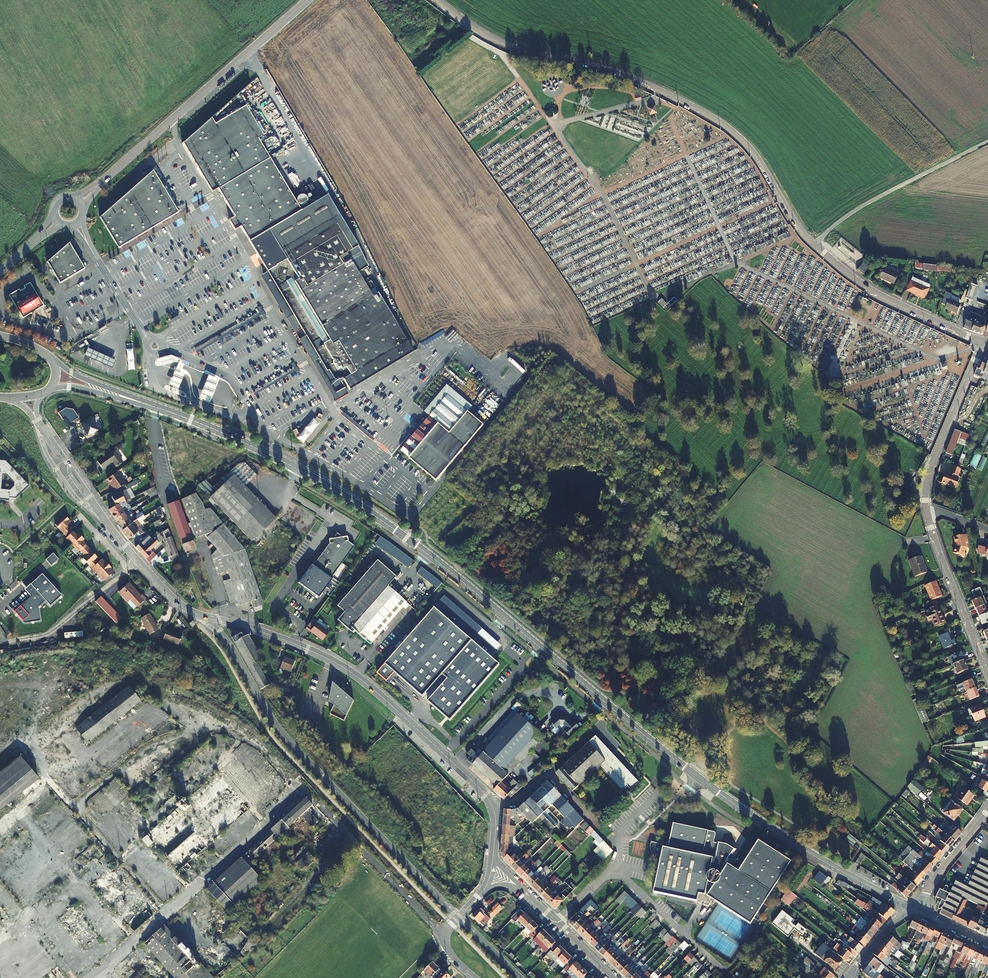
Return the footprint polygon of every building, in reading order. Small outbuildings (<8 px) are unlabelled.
[(247,108),(242,111),(269,158),(275,155),(247,108)] [(656,114),(655,108),(648,110),(650,116),(656,114)] [(213,120),(184,146),(205,180),(210,177),(218,189),(269,158),(242,111),(216,126),(213,120)] [(301,210),(269,158),(218,189),(234,217),(229,220),(235,230),(240,227),(249,242),(301,210)] [(153,170),(130,191),(152,228),(178,213),(153,170)] [(210,177),(205,180),(212,193),(218,189),(210,177)] [(111,207),(131,241),(152,228),(130,191),(113,205),(111,207)] [(305,204),(308,196),(299,193),(296,201),(305,204)] [(301,210),(249,242),(275,285),(269,289),(275,298),(281,295),(309,342),(303,345),(305,347),(304,348),(303,349),(303,350),(303,351),(304,352),(305,353),(306,354),(307,353),(308,353),(309,355),(315,351),(319,358),(315,360),(318,365),(317,366),(320,371),(321,371),(335,394),(344,388),(340,381),(343,379),(349,390),(353,388),(353,389),(355,388),(354,387),(413,352),(388,310),(383,314),(373,297),(378,294),(374,287),(369,290),(368,288),(369,287),(365,280),(363,277),(367,274),(372,272),(361,252),(327,195),(301,210)] [(111,207),(100,217),(118,248),(131,241),(111,207)] [(69,243),(47,262),(59,284),(84,269),(69,243)] [(865,266),(862,264),(857,270),(860,272),(863,275),(868,269),(865,266)] [(935,270),(956,273),(958,269),(923,264),(922,268),(922,269),(934,271),(935,270)] [(682,271),(682,276),(687,276),(689,276),(689,279),(694,279),(694,273),(693,273),(693,266),(681,265),(681,271),(682,271)] [(893,284),(898,275),(884,268),(880,277),(885,279),(885,281),(893,284)] [(30,283),(9,296),(22,318),(29,314),(43,306),(30,283)] [(926,291),(908,284),(905,293),(923,300),(926,291)] [(378,294),(373,297),(383,314),(388,310),(378,294)] [(663,308),(667,304),(661,298),(657,302),(663,308)] [(945,308),(956,313),(959,304),(948,300),(945,308)] [(263,312),(259,306),(258,307),(256,307),(260,313),(196,351),(196,352),(197,353),(218,340),(221,345),(223,344),(224,343),(221,339),(261,315),(264,320),(265,319),(266,318),(263,312)] [(44,310),(49,321),(56,318),(51,307),(44,310)] [(87,348),(84,356),(95,361),(99,353),(87,348)] [(133,349),(126,349),(128,370),(135,370),(133,349)] [(104,356),(99,353),(95,361),(101,364),(104,356)] [(975,373),(974,376),(981,379),(987,360),(987,356),(986,355),(982,363),(979,362),(975,373)] [(104,356),(101,364),(112,369),(116,361),(104,356)] [(159,359),(161,365),(175,361),(178,363),(178,362),(179,359),(171,356),(159,359)] [(296,368),(293,362),(291,363),(290,363),(293,369),(253,393),(254,394),(255,395),(295,371),(298,376),(299,376),(300,375),(296,368)] [(168,385),(178,390),(182,381),(185,374),(174,370),(171,378),(168,385)] [(203,387),(199,398),(209,403),(214,391),(218,379),(208,375),(203,387)] [(400,451),(436,481),(483,425),(447,395),(430,416),(400,451)] [(341,413),(340,414),(372,441),(373,440),(374,438),(342,412),(341,413)] [(73,427),(65,415),(61,418),(68,430),(73,427)] [(98,430),(90,417),(79,423),(87,437),(98,430)] [(954,429),(945,453),(952,455),(958,439),(961,431),(954,429)] [(969,435),(961,431),(958,439),(966,442),(969,435)] [(105,457),(98,461),(101,467),(108,462),(109,463),(112,461),(115,466),(122,462),(115,450),(105,456),(105,457)] [(9,501),(9,498),(15,499),(29,486),(5,461),(0,460),(0,500),(9,501)] [(205,482),(197,487),(208,498),(214,503),(250,540),(252,542),(275,519),(244,487),(256,476),(244,464),(238,465),(224,478),(223,477),(212,489),(205,482)] [(948,485),(956,467),(954,467),(950,476),(945,474),(943,478),(941,483),(948,485)] [(956,467),(948,485),(955,488),(959,480),(954,478),(955,476),(961,478),(962,475),(959,473),(961,470),(956,467)] [(116,472),(107,478),(111,486),(114,490),(125,484),(116,472)] [(156,491),(154,487),(144,492),(146,496),(156,491)] [(122,503),(130,499),(125,490),(112,497),(116,506),(122,503)] [(205,536),(213,529),(208,515),(205,516),(204,504),(195,494),(181,500),(195,538),(204,535),(205,536)] [(182,545),(192,541),(178,500),(167,504),(182,545)] [(109,510),(111,514),(120,508),(123,506),(122,503),(116,506),(109,510)] [(120,508),(111,514),(114,518),(126,511),(123,506),(120,508)] [(162,515),(163,514),(161,506),(154,510),(158,516),(162,515)] [(114,518),(117,523),(118,523),(127,517),(125,514),(131,511),(132,511),(134,510),(132,508),(126,511),(114,518)] [(118,523),(117,523),(118,524),(117,525),(121,531),(135,521),(144,515),(142,512),(129,520),(127,517),(118,523)] [(208,515),(213,529),(221,522),(213,513),(208,515)] [(65,515),(55,524),(64,533),(64,534),(67,537),(66,538),(73,544),(79,551),(80,550),(83,553),(85,556),(83,558),(89,565),(98,574),(104,581),(114,572),(111,568),(109,565),(106,562),(105,562),(102,559),(98,563),(95,560),(97,557),(89,548),(82,541),(84,539),(82,536),(79,533),(77,535),(70,528),(68,525),(72,521),(65,515)] [(121,531),(124,535),(135,528),(134,526),(136,523),(135,521),(121,531)] [(221,522),(213,529),(213,530),(214,531),(222,524),(221,522)] [(226,567),(228,571),(230,579),(231,582),(232,586),(233,590),(235,593),(236,597),(237,601),(235,601),(236,605),(250,601),(260,597),(244,550),(222,524),(214,531),(206,537),(217,550),(222,556),(224,560),(225,564),(226,567)] [(135,528),(124,535),(125,536),(128,540),(140,534),(143,533),(138,526),(135,528)] [(158,534),(161,537),(164,535),(171,552),(175,550),(167,529),(158,534)] [(206,537),(214,531),(213,530),(213,529),(205,536),(206,537)] [(140,551),(158,534),(156,531),(153,534),(152,533),(148,536),(146,535),(143,537),(140,534),(128,540),(130,542),(139,552),(140,551)] [(314,564),(324,572),(328,574),(331,577),(354,546),(347,541),(347,536),(342,537),(337,533),(332,539),(332,540),(330,543),(329,543),(314,564)] [(140,551),(139,552),(149,562),(155,555),(149,550),(162,538),(161,537),(158,534),(140,551)] [(385,549),(390,543),(380,536),(375,542),(385,549)] [(955,554),(965,558),(968,548),(967,544),(970,543),(968,536),(955,538),(957,548),(955,554)] [(195,548),(192,541),(182,545),(184,552),(195,548)] [(410,558),(390,543),(385,549),(405,564),(410,558)] [(987,556),(987,546),(979,545),(978,550),(978,553),(986,555),(985,556),(987,556)] [(175,550),(171,552),(172,555),(171,556),(173,562),(179,559),(177,554),(175,550)] [(212,554),(213,560),(222,556),(217,550),(212,554)] [(925,566),(921,555),(909,560),(915,576),(926,572),(924,566),(925,566)] [(344,612),(356,621),(387,585),(395,576),(376,560),(337,606),(344,612)] [(333,578),(331,577),(328,574),(324,572),(314,564),(313,563),(298,582),(318,598),(333,578)] [(432,575),(425,569),(420,575),(423,578),(431,585),(436,579),(432,575)] [(30,596),(14,611),(25,623),(39,621),(37,607),(44,601),(50,607),(61,596),(41,574),(24,589),(30,596)] [(942,596),(936,581),(926,585),(932,600),(942,596)] [(129,583),(128,584),(144,601),(146,599),(142,595),(141,596),(129,583)] [(144,601),(128,584),(119,592),(128,602),(129,600),(137,608),(144,601)] [(406,601),(387,585),(356,621),(351,627),(355,630),(370,643),(402,606),(406,601)] [(971,601),(975,609),(984,605),(986,604),(983,596),(982,596),(981,594),(982,594),(980,587),(971,591),(974,597),(975,599),(971,601)] [(453,624),(463,633),(465,629),(468,627),(472,630),(477,635),(482,629),(481,628),(454,604),(444,596),(439,602),(444,606),(458,618),(455,621),(453,624)] [(262,604),(260,597),(250,601),(252,608),(262,605),(262,604)] [(979,616),(987,613),(987,612),(987,606),(987,604),(986,604),(984,605),(975,609),(979,616)] [(937,607),(930,610),(931,613),(926,615),(928,620),(932,618),(935,627),(946,623),(940,610),(939,610),(937,607)] [(443,674),(472,641),(463,633),(453,624),(434,608),(377,673),(387,682),(394,672),(422,697),(443,674)] [(337,620),(352,633),(355,630),(351,627),(356,621),(344,612),(337,620)] [(987,613),(979,616),(982,624),(987,622),(987,612),(987,613)] [(159,629),(150,613),(141,618),(150,634),(159,629)] [(315,623),(317,621),(313,618),(306,628),(322,640),(328,633),(323,629),(315,623)] [(315,623),(323,629),(325,626),(317,620),(317,621),(315,623)] [(180,644),(183,635),(167,629),(163,638),(180,644)] [(258,663),(263,660),(248,635),(244,638),(241,633),(240,633),(235,636),(231,631),(227,630),(264,693),(265,694),(270,685),(258,663)] [(947,632),(938,636),(944,649),(955,644),(953,640),(951,641),(947,632)] [(472,641),(443,674),(448,678),(427,701),(448,720),(498,665),(472,641)] [(951,665),(953,664),(964,660),(960,652),(948,657),(951,665)] [(296,660),(286,655),(281,665),(291,670),(296,660)] [(964,660),(953,664),(957,674),(967,669),(964,660)] [(970,676),(966,678),(967,681),(957,685),(959,690),(964,688),(965,691),(966,691),(975,687),(970,676)] [(147,697),(135,680),(76,725),(87,740),(141,700),(142,701),(147,697)] [(330,702),(334,705),(330,714),(344,721),(354,701),(338,687),(336,681),(334,684),(333,682),(329,699),(329,700),(330,701),(330,702)] [(905,684),(910,695),(915,693),(910,682),(906,683),(905,684)] [(975,687),(966,691),(970,700),(978,696),(975,687)] [(917,711),(922,709),(916,698),(912,700),(917,711)] [(980,704),(972,707),(970,708),(972,714),(975,721),(985,717),(980,704)] [(922,723),(929,720),(924,709),(922,709),(917,711),(922,723)] [(520,713),(519,715),(530,726),(532,723),(532,722),(530,720),(532,718),(532,716),(528,713),(526,713),(525,714),(525,715),(524,714),(524,715),(522,713),(520,713)] [(483,751),(504,770),(539,733),(530,726),(519,715),(517,714),(483,751)] [(551,725),(549,727),(549,729),(550,730),(554,734),(556,734),(558,732),(558,730),(561,728),(564,731),(564,732),(568,736),(578,727),(576,725),(575,725),(573,723),(571,724),(565,718),(557,718),(551,724),(551,725)] [(504,770),(508,774),(543,737),(539,733),(504,770)] [(591,741),(588,743),(592,748),(598,742),(594,738),(591,741)] [(598,742),(592,748),(604,761),(610,768),(614,771),(621,764),(600,741),(598,742)] [(592,748),(588,743),(556,773),(572,791),(598,767),(599,766),(604,761),(592,748)] [(504,770),(483,751),(470,764),(495,788),(501,782),(504,778),(506,776),(508,774),(504,770)] [(38,778),(19,755),(0,771),(0,810),(38,778)] [(610,768),(604,761),(599,766),(606,772),(610,768)] [(974,761),(972,765),(976,766),(976,767),(982,769),(981,773),(985,774),(985,775),(987,776),(987,766),(985,765),(974,761)] [(621,764),(614,771),(631,790),(634,788),(633,786),(637,782),(621,764)] [(958,772),(956,776),(965,783),(970,787),(972,783),(958,772)] [(183,874),(193,865),(189,861),(197,853),(247,809),(216,774),(189,798),(192,801),(187,805),(183,800),(178,805),(182,810),(177,814),(174,810),(142,839),(149,846),(154,842),(183,874)] [(987,788),(987,783),(978,777),(975,782),(974,785),(986,792),(987,788)] [(914,780),(908,787),(916,795),(923,787),(914,780)] [(547,781),(541,787),(555,802),(561,796),(547,781)] [(506,787),(501,782),(495,788),(494,790),(499,795),(506,787)] [(510,797),(521,787),(518,784),(514,788),(511,792),(508,795),(510,797)] [(506,787),(499,795),(504,799),(505,799),(508,795),(511,792),(506,787)] [(541,787),(535,792),(549,807),(555,802),(541,787)] [(974,796),(962,787),(955,796),(967,805),(974,796)] [(535,792),(524,803),(538,818),(538,817),(542,814),(549,807),(535,792)] [(542,814),(554,828),(574,809),(561,796),(555,802),(549,807),(542,814)] [(312,827),(318,821),(310,812),(312,810),(310,808),(313,805),(307,798),(242,856),(248,863),(278,837),(278,836),(280,837),(281,836),(290,829),(288,827),(295,821),(296,822),(300,819),(301,819),(304,817),(312,827)] [(961,809),(951,802),(943,813),(953,820),(961,809)] [(518,809),(523,814),(532,823),(538,818),(524,803),(519,808),(518,809)] [(504,815),(510,816),(512,817),(513,816),(519,815),(523,814),(518,809),(511,810),(504,810),(504,815)] [(554,828),(542,814),(538,817),(551,831),(554,828)] [(954,842),(962,833),(948,821),(940,830),(954,842)] [(587,830),(590,827),(586,822),(581,827),(586,831),(587,830)] [(737,849),(728,843),(719,841),(718,844),(716,843),(717,836),(715,833),(674,824),(673,826),(670,842),(668,841),(667,843),(667,845),(652,842),(652,841),(651,846),(651,848),(651,852),(653,854),(655,857),(657,858),(660,859),(653,892),(696,902),(701,905),(702,901),(705,902),(703,906),(708,907),(712,900),(719,905),(750,925),(754,920),(758,923),(768,908),(764,905),(790,864),(757,842),(748,855),(747,857),(744,858),(744,857),(737,860),(736,860),(728,865),(727,864),(737,849)] [(940,830),(934,825),(932,827),(936,831),(935,832),(942,838),(940,841),(941,842),(949,848),(954,842),(940,830)] [(510,826),(503,826),(502,835),(513,836),(514,826),(510,826)] [(489,830),(479,830),(479,838),(487,839),(489,830)] [(591,834),(590,835),(595,840),(593,842),(598,847),(603,841),(594,831),(593,832),(591,834)] [(846,835),(843,838),(851,845),(854,842),(856,839),(848,832),(846,835)] [(75,843),(82,851),(88,845),(91,849),(97,844),(87,833),(75,843)] [(513,836),(502,835),(501,846),(512,846),(513,836)] [(927,840),(923,837),(920,840),(932,851),(930,854),(932,856),(938,861),(943,854),(927,840)] [(949,848),(941,842),(939,844),(929,837),(927,840),(943,854),(949,848)] [(607,844),(603,841),(598,847),(594,850),(597,854),(607,844)] [(612,850),(607,844),(597,854),(603,860),(612,850)] [(978,904),(985,908),(987,901),(987,844),(967,885),(956,879),(949,893),(941,909),(939,913),(956,921),(960,914),(967,899),(978,904)] [(502,858),(503,859),(512,851),(515,847),(515,846),(512,846),(501,846),(501,852),(502,858)] [(938,861),(932,856),(931,858),(928,856),(927,857),(921,851),(920,852),(915,847),(913,850),(933,867),(938,861)] [(913,850),(911,848),(908,852),(915,857),(910,862),(908,860),(909,858),(907,856),(902,862),(904,864),(921,878),(922,879),(933,867),(913,850)] [(135,930),(160,909),(109,851),(85,873),(135,930)] [(304,856),(310,864),(313,861),(312,860),(315,857),(309,851),(304,856)] [(512,867),(519,860),(514,855),(515,854),(512,851),(503,859),(512,867)] [(860,852),(854,861),(857,863),(860,857),(861,858),(863,854),(860,852)] [(189,861),(193,865),(201,857),(197,853),(189,861)] [(82,867),(88,862),(81,854),(75,859),(82,867)] [(517,872),(523,865),(522,863),(525,859),(527,857),(525,854),(519,860),(512,867),(517,872)] [(243,867),(248,863),(242,856),(233,865),(239,872),(243,867)] [(304,856),(298,861),(303,867),(306,865),(307,867),(310,864),(304,856)] [(535,863),(522,877),(526,881),(536,871),(533,869),(540,862),(538,860),(535,863)] [(522,877),(535,863),(532,861),(526,867),(524,865),(523,865),(517,872),(522,877)] [(904,864),(903,865),(902,867),(913,877),(911,879),(917,885),(922,879),(921,878),(904,864)] [(227,908),(238,898),(234,894),(248,882),(245,878),(239,872),(233,865),(208,886),(227,908)] [(239,872),(245,878),(249,874),(243,867),(239,872)] [(901,875),(891,867),(890,869),(896,874),(895,876),(903,883),(901,885),(910,893),(915,886),(907,879),(901,875)] [(531,886),(544,873),(542,870),(538,874),(536,871),(526,881),(531,886)] [(536,891),(543,884),(540,881),(546,875),(544,873),(531,886),(536,891)] [(824,881),(827,883),(832,876),(828,874),(824,881)] [(541,896),(557,878),(555,876),(548,883),(546,881),(543,884),(536,891),(541,896)] [(541,896),(545,900),(555,890),(552,888),(557,883),(559,885),(562,883),(557,878),(541,896)] [(844,888),(845,886),(848,884),(848,883),(839,879),(837,882),(844,888)] [(901,885),(899,887),(891,881),(889,883),(897,890),(902,894),(906,897),(910,893),(901,885)] [(239,899),(240,900),(253,888),(248,882),(234,894),(238,898),(239,899)] [(863,908),(863,907),(866,904),(865,903),(859,900),(844,888),(837,882),(834,885),(857,903),(863,908)] [(565,890),(568,886),(566,883),(557,892),(555,890),(545,900),(550,905),(560,895),(565,890)] [(941,909),(949,893),(945,891),(947,887),(947,886),(946,886),(946,885),(945,885),(944,886),(942,890),(939,888),(935,896),(934,902),(935,904),(936,903),(939,904),(937,908),(938,909),(939,909),(940,908),(941,909)] [(568,886),(565,890),(566,891),(561,896),(560,895),(550,905),(555,909),(573,891),(568,886)] [(788,889),(781,899),(785,902),(789,905),(796,895),(792,892),(788,889)] [(620,904),(622,901),(628,895),(624,891),(615,900),(620,904)] [(628,895),(622,901),(627,906),(633,900),(628,895)] [(895,911),(869,895),(868,897),(884,907),(882,909),(890,916),(895,911)] [(227,908),(229,910),(237,903),(236,902),(239,899),(238,898),(227,908)] [(970,919),(978,904),(967,899),(960,914),(970,919)] [(583,917),(585,915),(583,913),(590,906),(592,908),(596,905),(590,900),(569,921),(569,923),(573,927),(580,919),(583,917)] [(637,904),(633,900),(627,906),(631,910),(637,904)] [(502,906),(498,902),(488,912),(492,916),(502,906)] [(637,904),(631,910),(636,914),(641,908),(637,904)] [(878,913),(866,904),(863,907),(866,909),(867,909),(870,911),(868,913),(872,916),(882,925),(887,920),(878,913)] [(956,921),(974,930),(982,914),(985,908),(978,904),(970,919),(960,914),(956,921)] [(636,914),(640,918),(646,912),(642,908),(636,914)] [(479,921),(484,916),(481,914),(483,912),(480,909),(478,911),(477,910),(473,915),(479,921)] [(878,913),(887,920),(890,916),(882,909),(878,913)] [(521,910),(512,919),(515,922),(518,920),(526,927),(532,921),(521,910)] [(238,920),(229,911),(217,923),(225,932),(238,920)] [(987,926),(987,920),(987,919),(987,918),(987,917),(986,916),(985,916),(984,916),(984,915),(982,914),(974,930),(984,935),(984,934),(987,926)] [(878,930),(882,925),(872,916),(867,922),(878,930)] [(921,920),(914,917),(909,927),(913,930),(909,938),(910,938),(908,942),(910,943),(916,930),(921,920)] [(878,930),(867,922),(863,918),(861,921),(859,919),(858,921),(874,934),(876,932),(878,930)] [(573,927),(577,931),(584,923),(580,919),(573,927)] [(651,924),(655,928),(660,923),(655,919),(651,924)] [(584,923),(577,931),(582,935),(594,922),(592,920),(586,925),(584,923)] [(921,920),(916,930),(918,932),(916,938),(918,939),(926,923),(921,920)] [(540,928),(532,921),(526,927),(523,930),(531,938),(540,928)] [(582,935),(586,940),(587,939),(593,932),(596,929),(599,925),(595,921),(594,922),(582,935)] [(590,944),(611,923),(609,921),(599,931),(596,929),(593,932),(587,939),(586,940),(590,944)] [(870,938),(871,938),(874,934),(858,921),(854,925),(861,930),(870,938)] [(185,942),(184,942),(167,923),(147,941),(179,977),(217,977),(185,942)] [(602,940),(606,936),(603,933),(612,924),(611,923),(590,944),(594,948),(602,940)] [(847,928),(841,923),(838,925),(845,931),(847,928)] [(924,942),(932,925),(926,923),(918,939),(924,942)] [(785,924),(780,930),(794,941),(799,935),(785,924)] [(936,927),(932,925),(924,942),(918,953),(919,954),(922,949),(925,950),(927,946),(924,945),(926,941),(929,942),(936,927)] [(851,929),(855,932),(868,942),(871,938),(870,938),(861,930),(860,932),(853,927),(851,929)] [(929,942),(927,946),(925,950),(923,953),(930,957),(932,953),(927,951),(931,943),(936,946),(943,932),(943,931),(936,927),(929,942)] [(541,945),(542,943),(549,936),(543,930),(534,940),(537,944),(540,946),(541,945)] [(854,934),(850,931),(848,933),(864,946),(864,947),(868,942),(855,932),(854,934)] [(936,960),(938,957),(935,956),(939,949),(941,950),(944,945),(949,934),(943,931),(943,932),(936,946),(932,953),(930,957),(936,960)] [(672,937),(667,932),(664,936),(662,938),(666,942),(672,937)] [(854,956),(855,957),(863,947),(845,933),(842,937),(844,938),(841,941),(839,939),(838,940),(835,938),(833,940),(836,942),(843,947),(851,954),(854,956)] [(893,946),(899,951),(900,949),(895,945),(897,941),(888,935),(888,934),(888,935),(884,939),(893,946)] [(950,947),(952,943),(955,937),(949,934),(944,945),(950,948),(950,947)] [(549,936),(542,943),(548,949),(555,942),(549,936)] [(666,942),(665,944),(669,948),(676,941),(672,936),(672,937),(666,942)] [(599,952),(612,939),(610,937),(605,943),(602,940),(594,948),(599,952)] [(955,937),(952,943),(958,946),(953,957),(958,959),(966,942),(955,937)] [(603,956),(611,949),(608,947),(614,941),(612,939),(599,952),(603,956)] [(607,960),(627,940),(625,939),(615,948),(613,946),(611,949),(603,956),(607,960)] [(892,953),(895,956),(897,953),(891,949),(893,946),(884,939),(880,944),(892,953)] [(622,954),(625,951),(622,949),(628,942),(627,940),(607,960),(611,965),(622,954)] [(750,947),(758,955),(764,948),(755,941),(755,940),(750,947)] [(681,945),(676,941),(669,948),(666,951),(670,955),(681,945)] [(958,959),(963,962),(964,962),(965,959),(972,945),(966,942),(958,959)] [(820,958),(829,948),(823,943),(815,954),(820,958)] [(927,951),(932,953),(936,946),(931,943),(927,951)] [(557,944),(548,953),(554,959),(548,965),(550,967),(565,951),(557,944)] [(880,944),(876,949),(888,958),(892,953),(880,944)] [(965,959),(964,962),(964,963),(962,967),(964,968),(963,969),(967,970),(969,965),(966,963),(968,960),(971,961),(978,948),(972,945),(965,959)] [(851,954),(843,947),(837,954),(846,961),(851,954)] [(969,965),(967,970),(963,977),(966,977),(972,967),(973,967),(975,964),(982,950),(978,948),(971,961),(969,965)] [(888,958),(876,949),(872,954),(887,965),(891,960),(888,958)] [(617,968),(633,951),(631,950),(625,956),(622,954),(611,965),(616,969),(617,968)] [(943,961),(947,954),(948,952),(944,950),(939,959),(943,961)] [(982,950),(975,964),(977,965),(975,968),(978,969),(987,952),(982,950)] [(565,951),(550,967),(552,970),(559,963),(562,967),(564,965),(565,965),(566,963),(568,965),(574,959),(565,951)] [(617,968),(616,969),(620,973),(633,960),(638,955),(633,951),(617,968)] [(841,960),(831,952),(824,961),(834,968),(841,960)] [(978,969),(979,970),(982,967),(984,968),(987,960),(987,953),(987,952),(978,969)] [(688,963),(694,957),(690,953),(684,959),(688,963)] [(798,957),(807,965),(810,967),(811,968),(814,964),(802,953),(798,957)] [(865,969),(873,958),(871,956),(862,967),(865,969)] [(698,961),(694,957),(688,963),(692,967),(698,961)] [(876,972),(882,964),(874,958),(868,966),(876,972)] [(564,969),(569,975),(567,977),(570,977),(581,967),(574,959),(568,965),(564,969)] [(633,960),(620,973),(624,977),(637,964),(633,960)] [(698,961),(692,967),(690,970),(694,974),(702,965),(698,961)] [(817,961),(815,964),(821,969),(817,973),(823,977),(832,977),(834,975),(817,961)] [(431,977),(439,969),(440,969),(433,962),(423,972),(427,976),(425,977),(426,977),(431,977)] [(625,977),(632,977),(641,968),(637,964),(624,977),(625,977)] [(876,972),(868,966),(863,972),(870,977),(875,977),(877,975),(879,975),(879,974),(876,972)] [(570,977),(586,977),(589,975),(581,967),(570,977)] [(922,975),(927,977),(930,969),(925,967),(922,975)] [(640,977),(638,975),(643,970),(641,968),(632,977),(640,977)] [(449,977),(445,972),(443,973),(439,969),(431,977),(448,977),(449,977)] [(698,977),(707,977),(711,974),(706,970),(698,977)]
